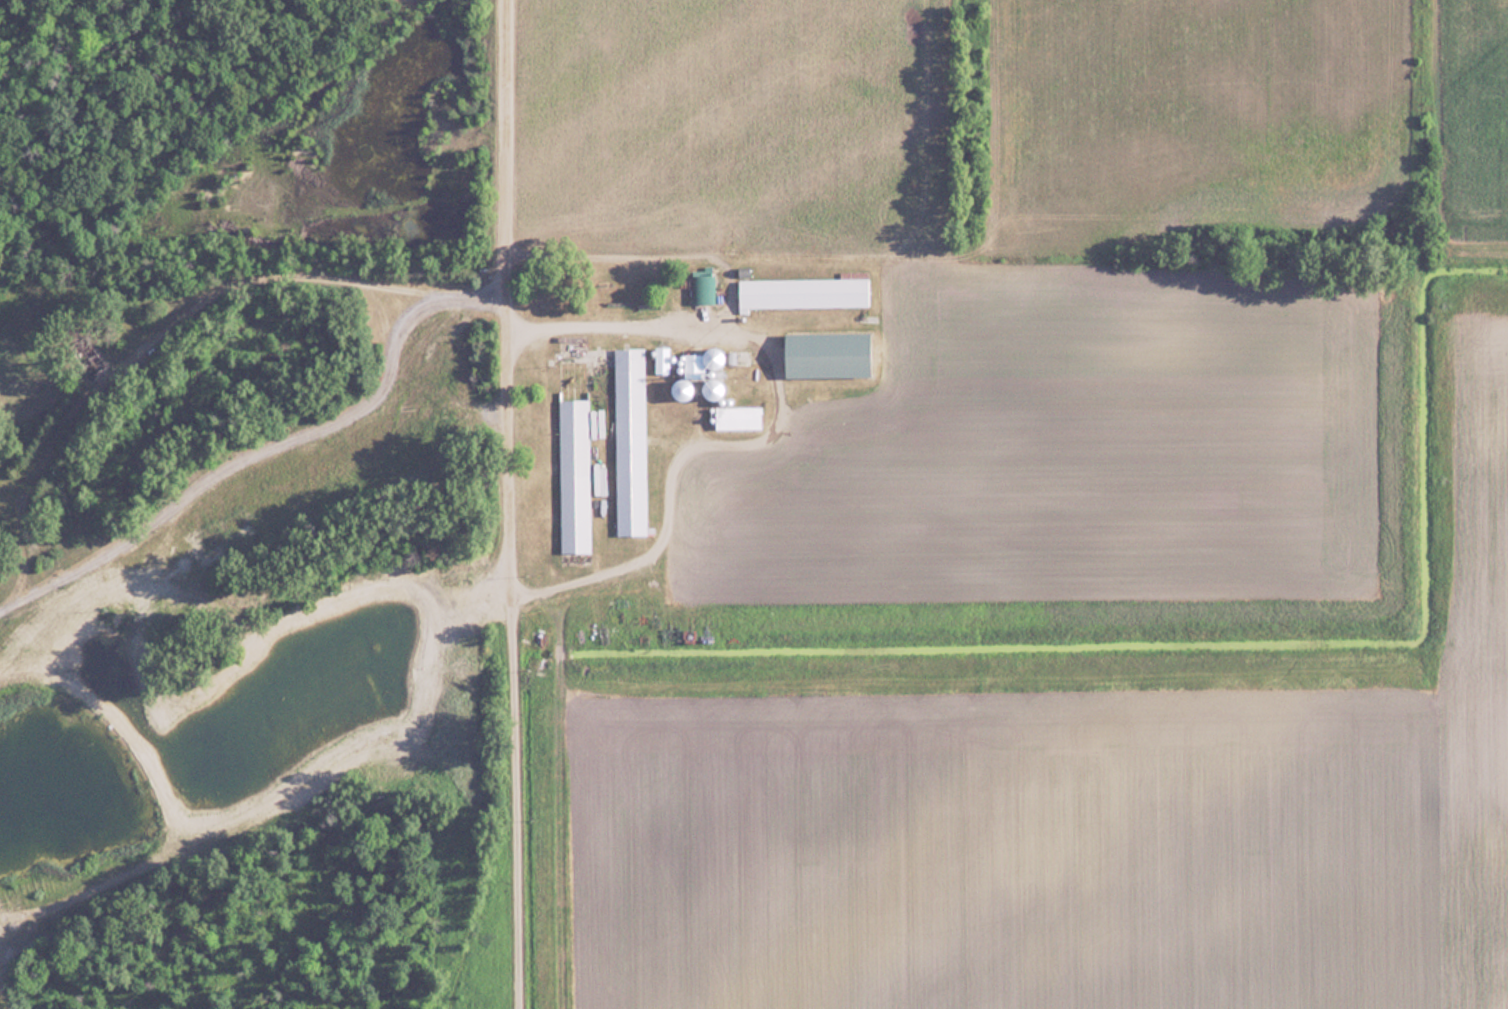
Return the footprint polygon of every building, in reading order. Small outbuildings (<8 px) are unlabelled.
[(713,273),(693,273),(693,303),(713,303),(713,273)] [(749,307),(869,306),(869,278),(739,279),(739,313),(749,313),(749,307)] [(872,333),(786,333),(786,376),(872,376),(872,333)] [(656,373),(670,373),(670,347),(656,347),(656,373)] [(615,348),(616,535),(646,535),(645,348),(615,348)] [(687,375),(698,375),(698,355),(687,355),(687,375)] [(708,399),(724,398),(723,378),(707,379),(708,399)] [(676,399),(693,398),(692,379),(675,380),(676,399)] [(560,552),(590,552),(589,399),(559,399),(560,552)] [(762,428),(762,406),(716,406),(716,428),(762,428)]
